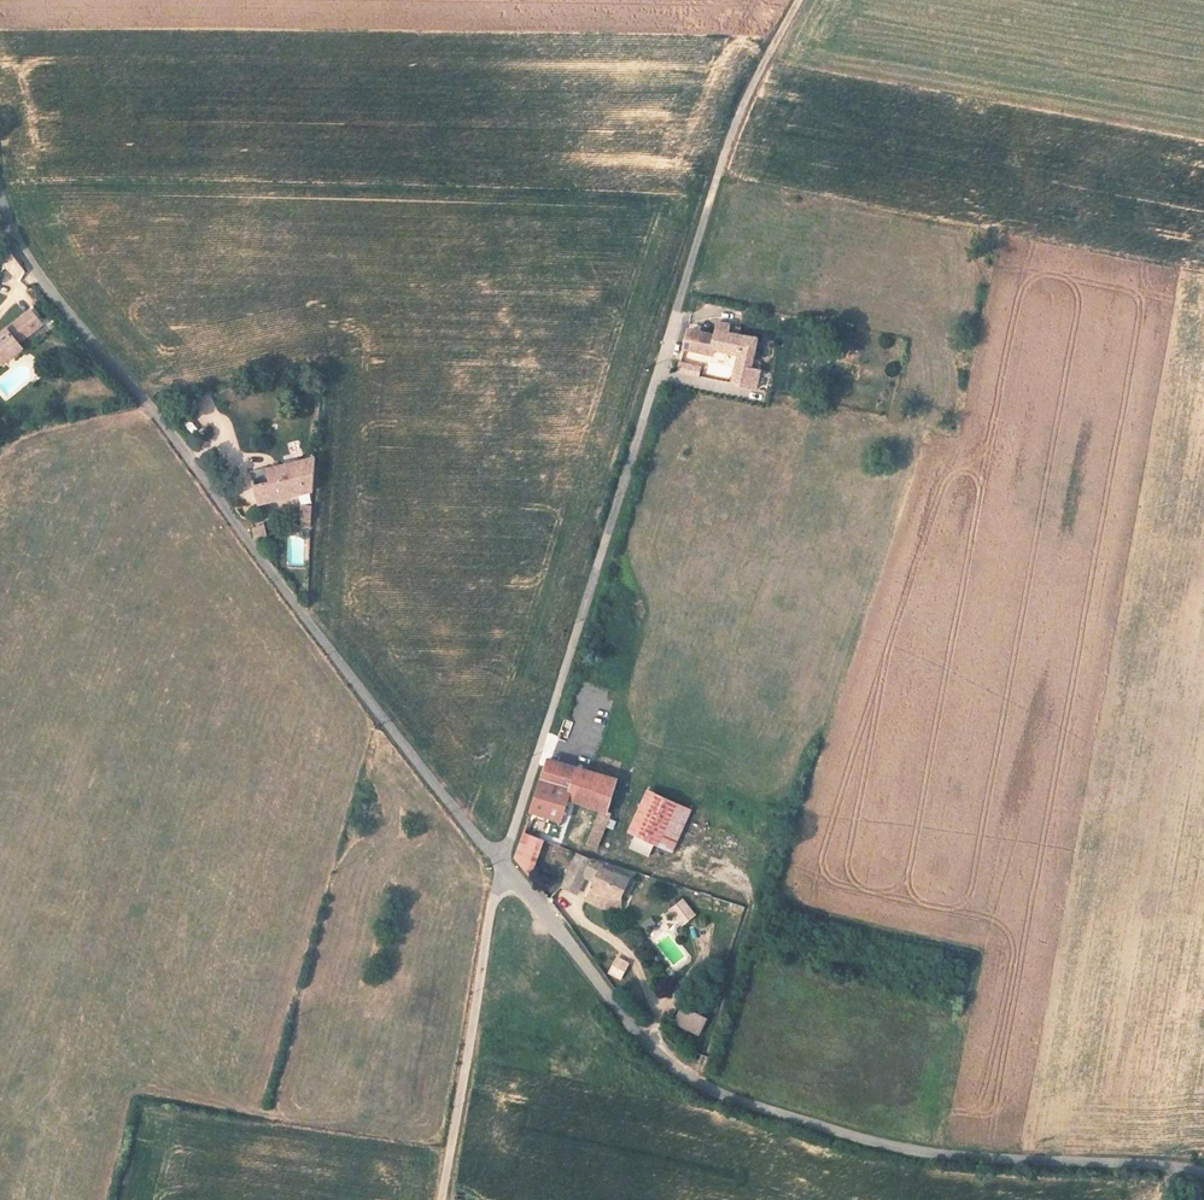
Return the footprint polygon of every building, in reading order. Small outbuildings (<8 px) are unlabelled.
[(36,285),(28,289),(37,306),(45,302),(36,285)] [(40,324),(29,309),(6,330),(0,336),(0,357),(0,358),(0,368),(1,369),(6,364),(24,348),(19,343),(40,324)] [(747,355),(742,388),(761,392),(765,365),(755,358),(757,340),(730,335),(731,324),(718,321),(716,332),(692,329),(688,349),(709,353),(711,349),(747,355)] [(680,373),(702,377),(704,365),(682,361),(680,373)] [(241,510),(316,490),(319,460),(307,463),(301,438),(271,446),(277,468),(222,482),(241,510)] [(252,528),(255,540),(269,536),(266,524),(252,528)] [(310,564),(310,530),(305,530),(305,537),(290,537),(290,564),(310,564)] [(607,813),(617,780),(548,759),(530,814),(562,821),(570,802),(600,811),(587,844),(598,849),(612,815),(607,813)] [(692,809),(655,793),(637,834),(673,850),(692,809)] [(516,860),(533,879),(545,841),(525,833),(516,860)] [(593,860),(577,854),(564,886),(580,893),(586,878),(593,860)] [(621,872),(593,860),(586,878),(590,880),(594,888),(591,895),(626,909),(627,906),(629,908),(639,904),(642,895),(646,897),(652,885),(634,877),(633,880),(620,875),(621,872)] [(695,916),(686,901),(673,909),(683,924),(695,916)] [(644,931),(657,924),(652,917),(640,924),(644,931)] [(622,960),(613,973),(621,978),(630,964),(622,960)] [(682,1006),(674,1027),(702,1037),(710,1017),(682,1006)]
